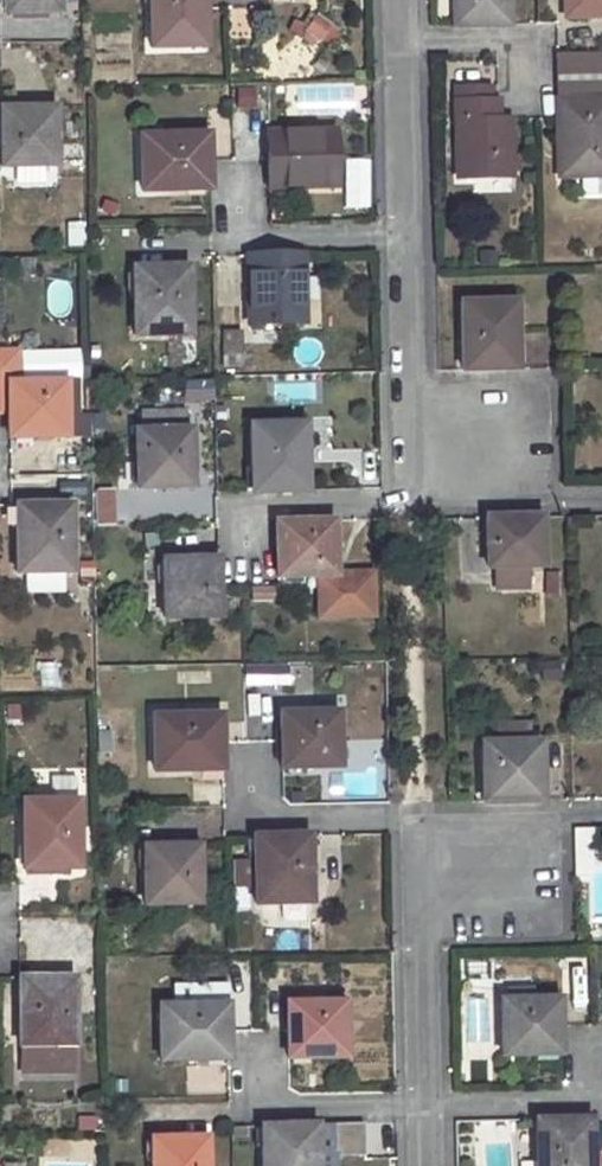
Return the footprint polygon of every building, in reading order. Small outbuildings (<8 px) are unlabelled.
[(4,13),(59,12),(59,0),(4,0),(4,13)] [(151,49),(205,49),(205,9),(205,0),(150,0),(151,49)] [(456,3),(454,3),(454,25),(509,24),(508,0),(456,0),(456,3)] [(566,17),(601,16),(601,0),(566,0),(566,17)] [(319,48),(333,26),(315,15),(301,37),(319,48)] [(556,98),(556,117),(556,140),(561,140),(561,174),(581,175),(581,188),(585,194),(601,194),(601,97),(594,97),(593,52),(555,53),(556,98)] [(497,117),(497,100),(490,100),(490,87),(455,88),(455,142),(459,142),(460,178),(509,179),(509,172),(517,172),(516,159),(509,159),(507,117),(497,117)] [(0,106),(0,151),(0,165),(56,164),(55,106),(0,106)] [(334,132),(267,133),(268,158),(268,189),(336,187),(334,132)] [(208,134),(139,134),(140,189),(209,189),(209,161),(208,134)] [(67,223),(68,246),(86,245),(85,222),(67,223)] [(301,255),(246,256),(248,323),(303,323),(301,255)] [(188,266),(132,268),(134,335),(190,333),(188,266)] [(517,299),(460,301),(460,369),(518,367),(517,299)] [(225,329),(225,343),(241,343),(240,329),(225,329)] [(170,343),(171,367),(194,366),(193,342),(170,343)] [(64,380),(16,381),(15,350),(0,350),(0,408),(6,408),(7,436),(65,435),(64,380)] [(184,412),(140,414),(140,431),(135,431),(137,489),(192,487),(191,430),(185,430),(184,412)] [(310,426),(315,450),(331,447),(327,423),(310,426)] [(304,424),(250,425),(250,492),(306,491),(304,424)] [(71,504),(16,504),(18,572),(72,571),(71,504)] [(540,514),(489,515),(490,543),(487,543),(488,565),(494,566),(495,586),(526,585),(525,564),(540,564),(540,514)] [(333,521),(276,521),(277,578),(334,576),(333,521)] [(215,559),(162,560),(162,618),(217,617),(215,559)] [(287,688),(287,665),(244,664),(244,687),(287,688)] [(339,711),(279,713),(280,740),(281,767),(341,765),(339,711)] [(220,714),(153,715),(154,770),(221,768),(220,714)] [(539,740),(484,741),(484,762),(481,762),(482,800),(540,800),(539,740)] [(78,868),(78,800),(76,800),(76,777),(51,777),(51,800),(23,800),(24,867),(51,868),(51,875),(69,875),(69,868),(78,868)] [(308,832),(252,835),(254,903),(310,902),(308,832)] [(198,843),(143,845),(145,904),(199,903),(198,843)] [(248,890),(247,860),(234,861),(235,891),(248,890)] [(19,975),(20,1043),(23,1043),(24,1066),(72,1066),(72,1042),(74,1042),(74,975),(19,975)] [(556,997),(500,997),(501,1053),(558,1052),(556,997)] [(343,1000),(285,1002),(287,1029),(287,1057),(345,1056),(343,1000)] [(227,1002),(159,1004),(160,1059),(227,1057),(227,1002)] [(534,1118),(536,1165),(592,1165),(591,1142),(591,1117),(534,1118)] [(261,1125),(262,1165),(315,1165),(314,1124),(261,1125)] [(150,1137),(151,1165),(207,1165),(206,1135),(150,1137)] [(591,1142),(592,1165),(601,1165),(601,1142),(591,1142)]
